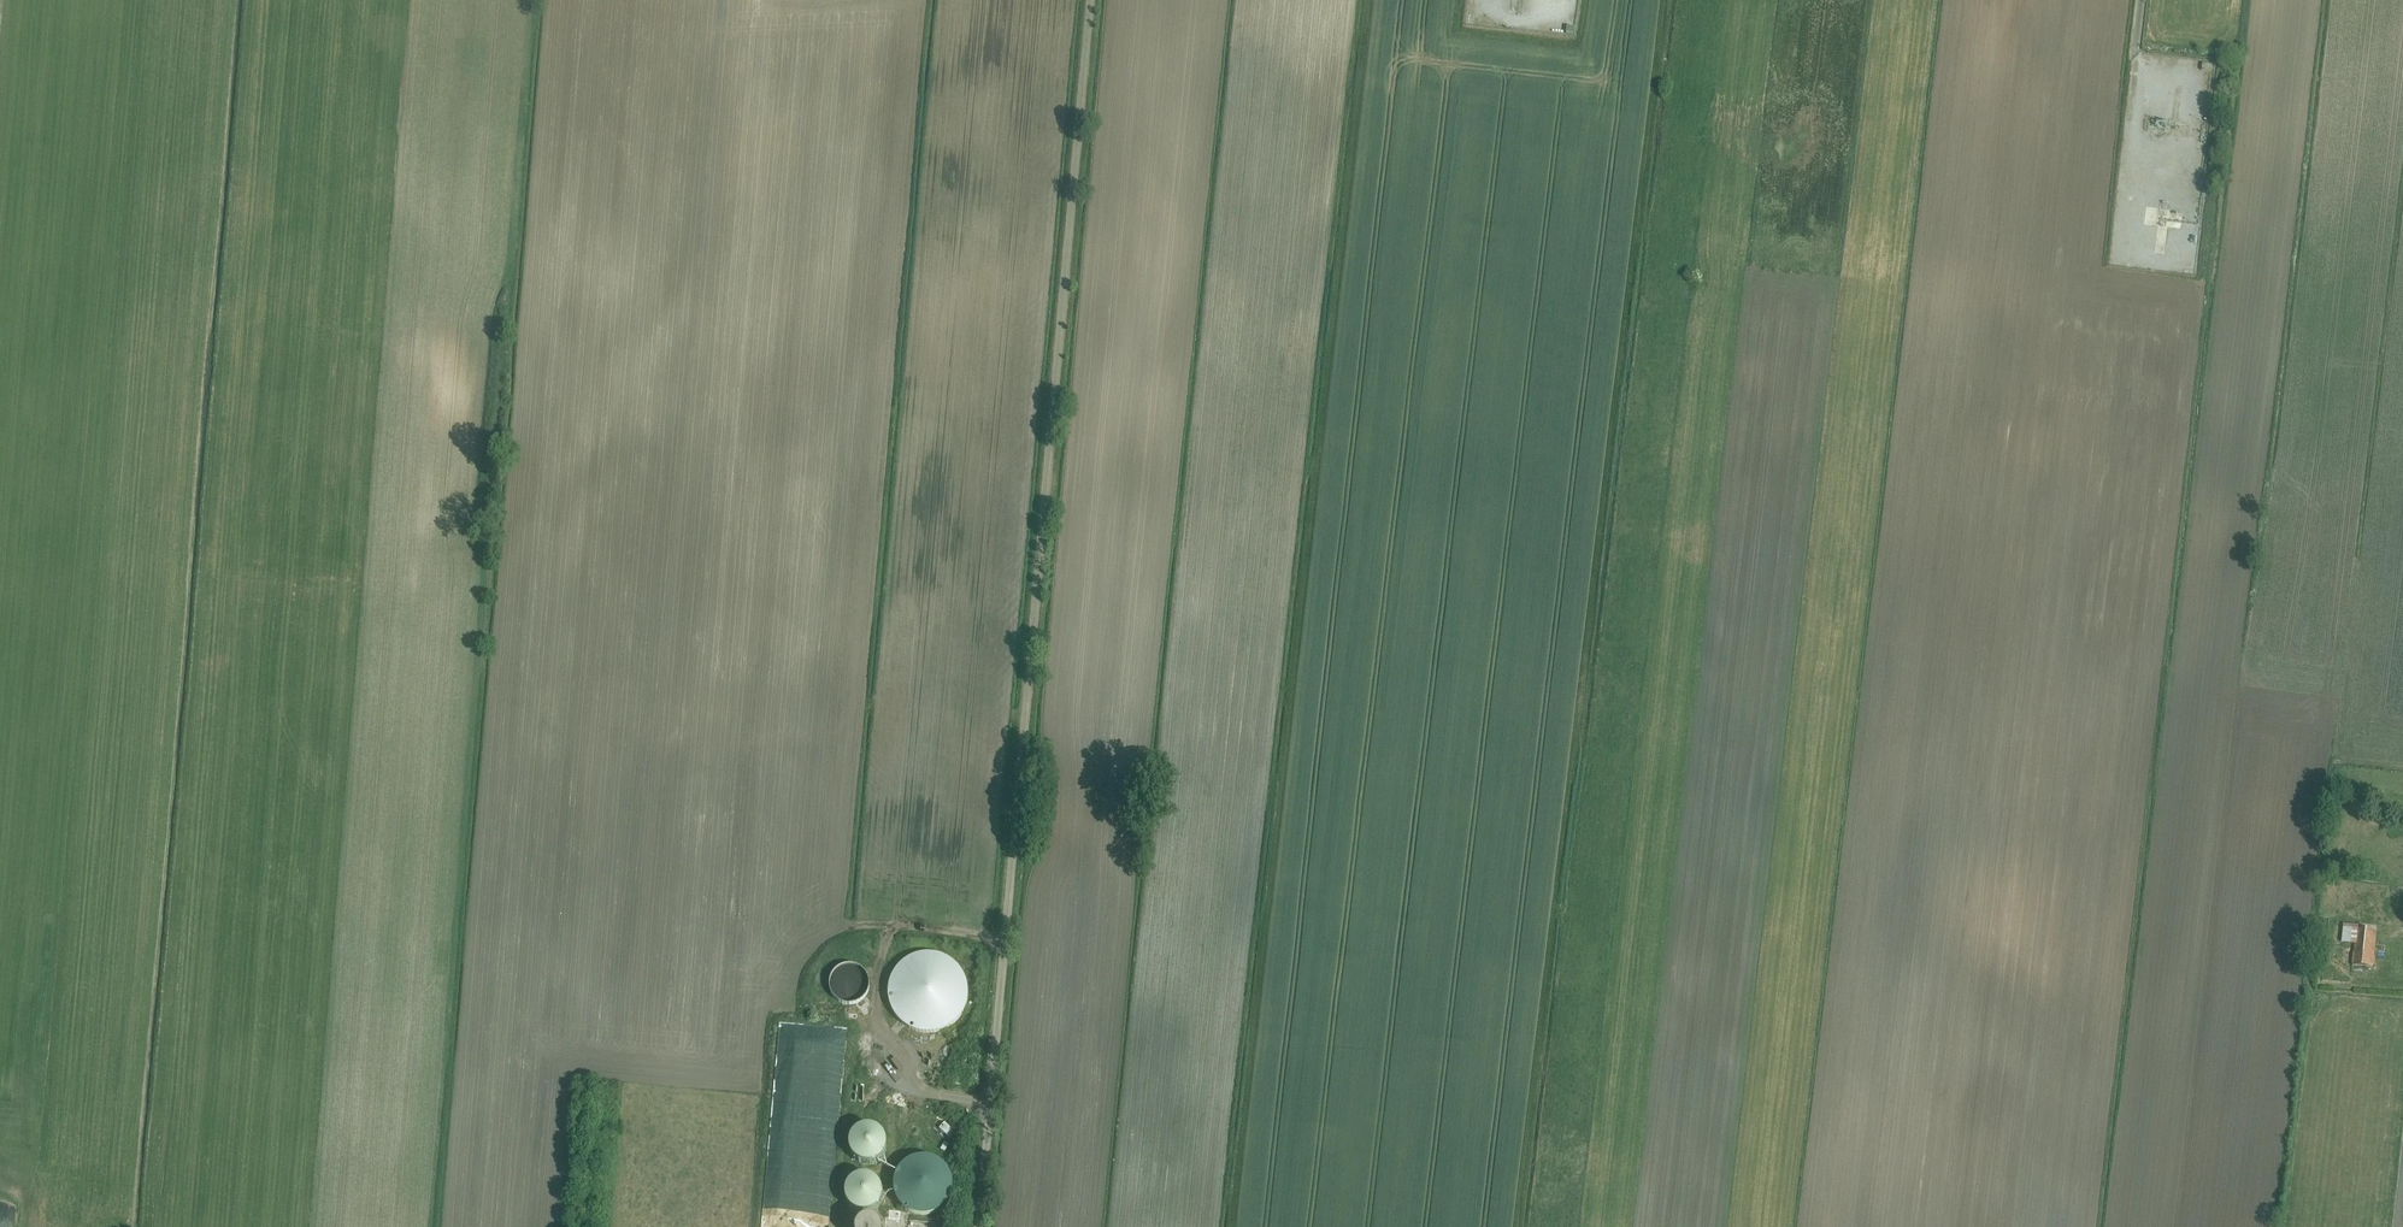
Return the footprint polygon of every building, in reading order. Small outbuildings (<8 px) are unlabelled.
[(2343,946),(2355,947),(2354,968),(2374,970),(2377,934),(2356,933),(2357,931),(2344,930),(2343,946)] [(889,1003),(894,1016),(902,1026),(916,1034),(932,1036),(952,1029),(964,1016),(968,1005),(968,987),(961,972),(951,963),(935,957),(918,958),(905,964),(895,975),(890,988),(889,1003)] [(829,993),(832,999),(837,1004),(843,1006),(850,1007),(857,1005),(862,1001),(866,995),(867,988),(866,981),(862,975),(857,971),(850,969),(844,969),(838,972),(833,976),(830,981),(829,987),(829,993)] [(874,1165),(881,1162),(886,1158),(889,1152),(890,1145),(888,1138),(885,1133),(879,1128),(873,1126),(867,1126),(861,1128),(856,1132),(852,1137),(850,1143),(850,1149),(852,1155),(856,1160),(861,1163),(867,1165),(874,1165)] [(902,1176),(899,1185),(900,1195),(903,1204),(909,1211),(918,1216),(927,1218),(937,1217),(945,1212),(952,1206),(956,1197),(957,1187),(955,1178),(950,1170),(943,1164),(934,1160),(924,1160),(915,1163),(908,1168),(902,1176)] [(869,1216),(875,1213),(880,1208),(884,1202),(884,1196),(883,1189),(879,1183),(874,1179),(868,1177),(862,1177),(856,1179),(851,1182),(847,1187),(845,1193),(845,1200),(847,1205),(851,1210),(856,1214),(862,1216),(869,1216)]
